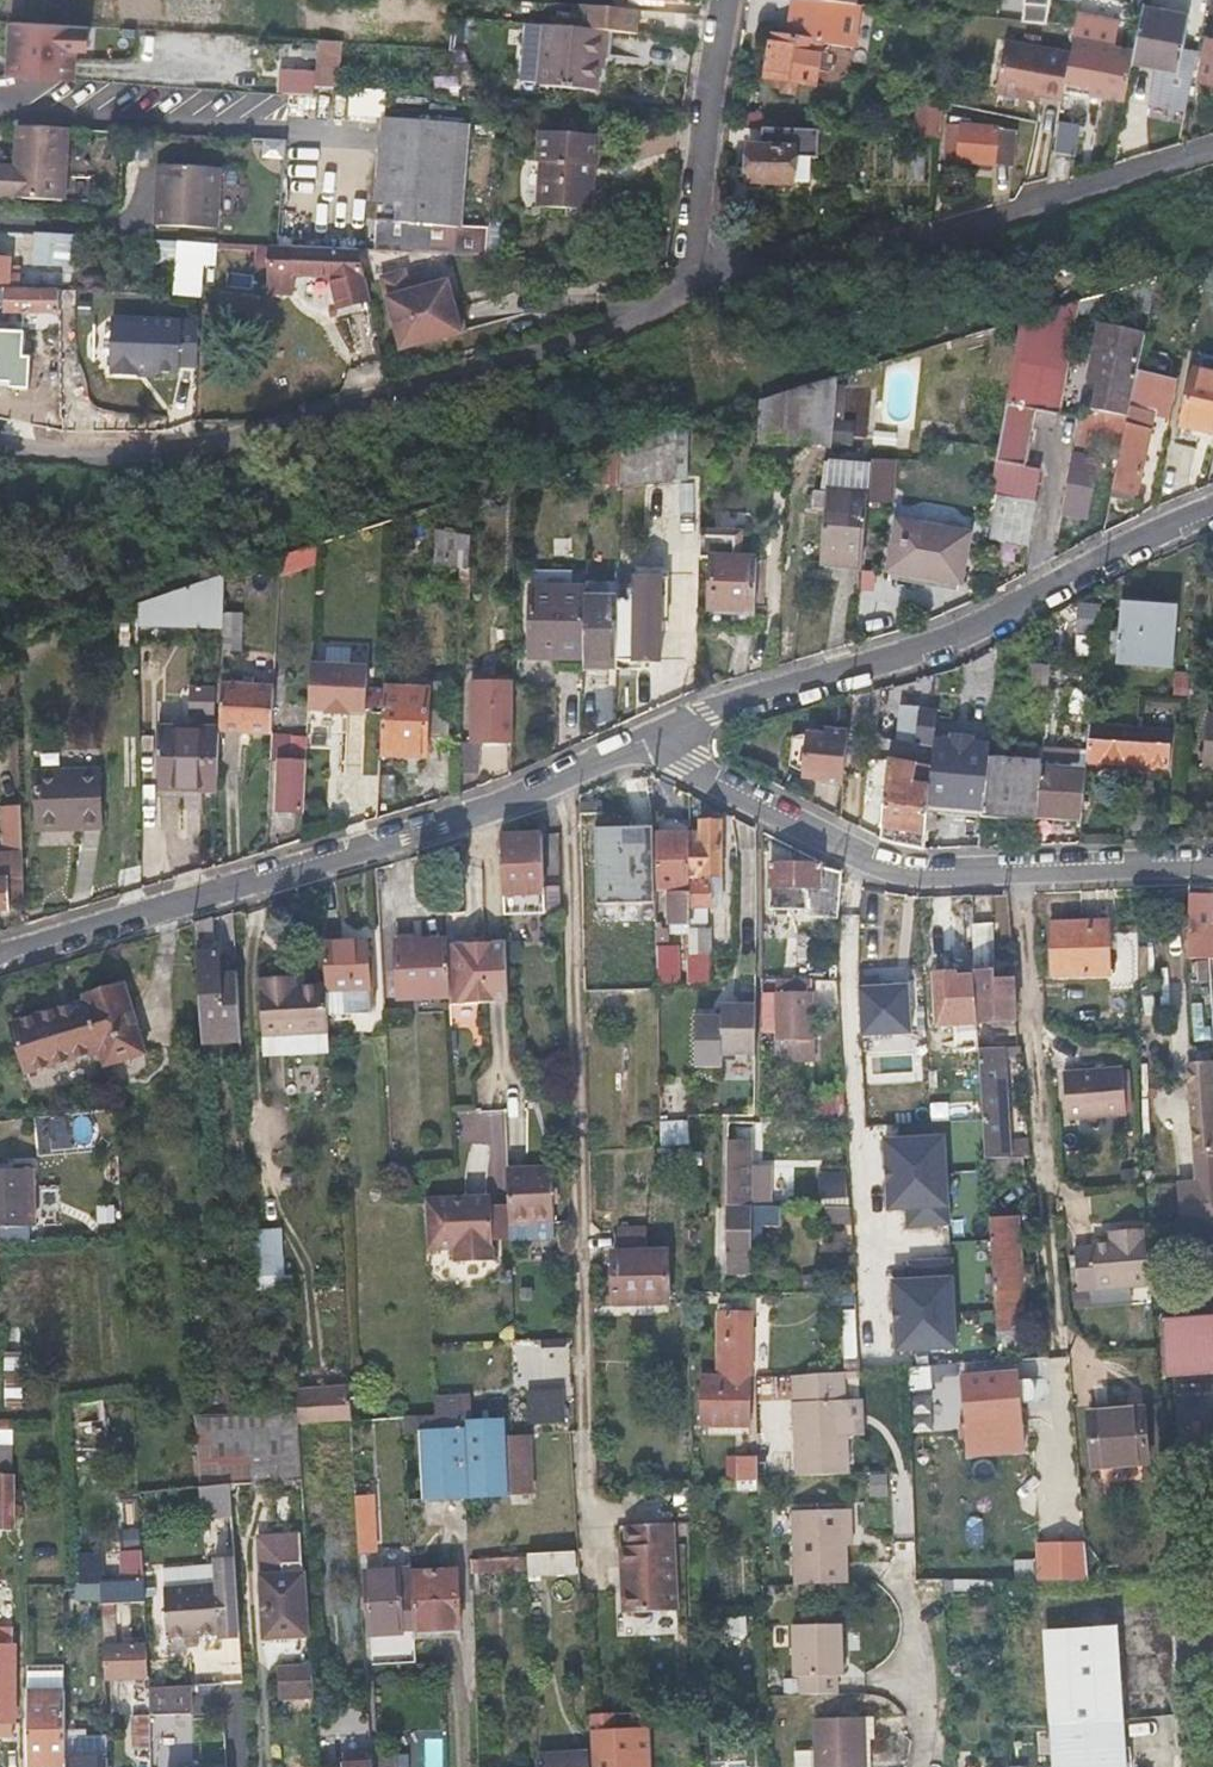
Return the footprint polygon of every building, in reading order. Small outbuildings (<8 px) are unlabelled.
[(1023,22),(1047,24),(1051,0),(1025,0),(1023,22)] [(1157,58),(1156,65),(1180,69),(1190,14),(1143,6),(1134,54),(1157,58)] [(579,8),(577,32),(607,34),(636,36),(639,13),(579,8)] [(77,28),(12,24),(8,76),(74,80),(76,50),(77,28)] [(539,81),(544,29),(526,27),(521,85),(539,86),(539,81)] [(88,29),(77,28),(76,50),(87,50),(88,29)] [(605,57),(607,34),(577,32),(544,29),(539,81),(597,86),(598,71),(599,56),(605,57)] [(815,88),(822,43),(773,35),(766,80),(784,83),(799,85),(815,88)] [(1207,37),(1200,78),(1212,81),(1212,38),(1207,37)] [(1070,56),(1065,84),(1091,88),(1090,96),(1125,103),(1133,61),(1134,54),(1073,42),(1070,56)] [(337,45),(318,44),(317,65),(316,89),(336,90),(337,45)] [(1003,44),(995,94),(1033,100),(1061,106),(1064,91),(1065,84),(1070,56),(1003,44)] [(1157,58),(1134,54),(1133,61),(1156,65),(1157,58)] [(597,86),(539,81),(539,86),(538,90),(596,95),(597,86)] [(797,96),(799,85),(784,83),(782,94),(797,96)] [(1091,88),(1065,84),(1064,91),(1090,96),(1091,88)] [(355,92),(353,116),(376,118),(378,94),(355,92)] [(1033,100),(995,94),(993,101),(1032,108),(1033,100)] [(923,113),(921,137),(939,138),(942,114),(923,113)] [(459,230),(468,130),(386,121),(376,222),(459,230)] [(1079,126),(1061,124),(1057,152),(1075,154),(1079,126)] [(66,129),(16,126),(14,166),(0,165),(0,196),(62,200),(66,129)] [(819,132),(763,129),(762,148),(750,148),(748,183),(792,185),(792,183),(810,184),(810,159),(818,160),(819,132)] [(947,163),(994,169),(998,136),(952,130),(947,163)] [(1018,138),(998,136),(994,169),(1014,172),(1018,138)] [(585,172),(595,173),(598,142),(538,137),(536,168),(542,168),(538,211),(581,214),(585,172)] [(160,169),(156,229),(216,232),(219,173),(160,169)] [(585,172),(581,214),(592,215),(595,173),(585,172)] [(33,236),(31,266),(75,268),(77,239),(33,236)] [(174,266),(175,244),(154,243),(153,265),(174,266)] [(200,245),(175,244),(174,266),(174,268),(199,269),(200,245)] [(356,255),(278,248),(274,296),(298,297),(299,278),(335,279),(343,310),(368,305),(356,255)] [(39,273),(17,272),(16,280),(5,279),(6,264),(0,264),(0,286),(16,287),(16,290),(38,291),(39,273)] [(39,273),(38,291),(61,292),(62,274),(39,273)] [(1157,279),(1104,296),(1103,305),(1149,315),(1157,279)] [(369,292),(376,312),(447,317),(439,287),(407,296),(402,284),(369,292)] [(32,312),(59,313),(59,297),(0,294),(0,317),(3,317),(4,311),(32,312)] [(1089,301),(1022,322),(998,450),(997,461),(1026,466),(1036,410),(1057,414),(1076,318),(1086,319),(1089,301)] [(403,335),(428,328),(453,321),(452,319),(380,315),(385,331),(401,326),(403,335)] [(195,327),(107,324),(107,337),(101,341),(101,358),(107,362),(107,375),(109,375),(109,379),(135,380),(135,374),(154,374),(177,374),(177,367),(195,368),(195,327)] [(1102,331),(1093,369),(1104,371),(1102,382),(1096,413),(1106,415),(1128,419),(1137,376),(1132,375),(1139,338),(1102,331)] [(0,332),(0,382),(10,382),(10,387),(29,389),(30,358),(22,358),(24,333),(0,332)] [(1193,367),(1180,426),(1212,434),(1212,371),(1193,367)] [(1104,371),(1093,369),(1091,379),(1102,382),(1104,371)] [(1177,384),(1137,375),(1137,376),(1128,419),(1113,490),(1136,495),(1156,414),(1170,417),(1177,384)] [(819,386),(815,446),(834,447),(836,382),(831,382),(819,386)] [(815,446),(819,386),(763,403),(761,445),(815,446)] [(1086,521),(1106,415),(1096,413),(1082,411),(1062,516),(1086,521)] [(639,486),(662,481),(686,476),(687,424),(618,447),(616,551),(639,551),(639,486)] [(718,498),(718,463),(702,463),(701,498),(718,498)] [(1037,471),(996,464),(991,492),(1000,494),(992,537),(1029,543),(1036,501),(1032,500),(1037,471)] [(873,467),(832,466),(822,561),(863,566),(873,467)] [(968,535),(901,524),(893,571),(961,581),(968,535)] [(466,599),(467,580),(469,527),(435,526),(433,563),(437,563),(437,569),(443,570),(443,564),(457,564),(455,599),(466,599)] [(714,560),(712,603),(735,604),(734,612),(737,612),(736,629),(754,629),(755,611),(758,562),(745,561),(746,538),(700,535),(699,559),(714,560)] [(316,544),(282,553),(287,573),(321,563),(316,544)] [(616,600),(615,660),(658,660),(659,615),(660,604),(660,579),(634,578),(634,590),(627,589),(627,600),(616,600)] [(467,580),(466,599),(481,599),(482,581),(467,580)] [(526,655),(582,655),(583,600),(583,589),(527,589),(526,655)] [(1120,601),(1177,607),(1177,602),(1121,596),(1120,601)] [(583,600),(582,655),(582,660),(615,660),(616,600),(583,600)] [(1102,630),(1103,602),(1080,600),(1079,629),(1102,630)] [(1117,633),(1116,641),(1114,661),(1170,666),(1177,607),(1120,601),(1118,613),(1112,612),(1110,633),(1117,633)] [(712,611),(734,612),(735,604),(712,603),(712,611)] [(669,604),(660,604),(659,615),(669,615),(669,604)] [(223,650),(231,650),(239,650),(241,613),(224,613),(223,650)] [(311,662),(309,706),(326,707),(326,711),(347,712),(348,708),(365,709),(367,664),(311,662)] [(1049,665),(1040,664),(1030,663),(1028,692),(1047,693),(1049,665)] [(460,743),(460,758),(459,774),(480,774),(480,743),(482,743),(482,731),(492,731),(492,741),(498,741),(498,744),(512,744),(513,683),(506,684),(507,678),(498,678),(498,683),(484,682),(485,677),(475,677),(475,683),(471,683),(471,744),(460,743)] [(380,753),(402,754),(425,755),(426,737),(448,738),(450,685),(428,683),(428,691),(383,688),(380,753)] [(219,726),(219,730),(270,731),(272,687),(221,684),(220,716),(219,726)] [(295,726),(301,727),(308,727),(308,707),(296,707),(295,726)] [(1205,714),(1200,764),(1212,765),(1212,715),(1205,714)] [(219,726),(220,716),(197,715),(197,725),(219,726)] [(1085,764),(1085,766),(1165,774),(1169,735),(1148,734),(1148,726),(1089,721),(1085,764)] [(157,787),(180,787),(217,788),(219,730),(219,726),(197,725),(160,724),(157,787)] [(1148,734),(1169,735),(1169,727),(1148,726),(1148,734)] [(805,733),(802,769),(823,771),(823,777),(822,780),(843,782),(848,731),(823,729),(823,733),(805,733)] [(286,815),(286,812),(286,810),(301,810),(302,761),(306,761),(307,737),(292,736),(291,761),(276,760),(273,814),(286,815)] [(990,741),(937,736),(930,809),(983,814),(989,754),(990,741)] [(1037,819),(1037,816),(1038,813),(1042,760),(1042,758),(1023,757),(1024,745),(1009,743),(1008,755),(989,754),(983,814),(1037,819)] [(921,844),(925,804),(929,764),(888,758),(879,835),(921,844)] [(1080,816),(1085,766),(1085,764),(1042,760),(1038,813),(1080,816)] [(34,767),(35,822),(78,821),(78,829),(100,829),(99,768),(34,767)] [(693,817),(655,817),(655,829),(657,829),(693,829),(693,817)] [(704,829),(693,829),(657,829),(657,892),(672,892),(673,922),(690,922),(690,903),(710,903),(711,884),(707,880),(701,880),(701,874),(725,874),(724,818),(704,818),(704,829)] [(78,821),(35,822),(35,829),(78,829),(78,821)] [(655,829),(595,829),(595,904),(655,904),(655,829)] [(502,916),(523,915),(544,914),(542,836),(499,841),(502,916)] [(818,867),(818,866),(818,864),(768,863),(767,910),(809,911),(809,917),(836,918),(839,869),(818,867)] [(726,903),(725,874),(701,874),(701,880),(707,880),(711,884),(710,903),(726,903)] [(1194,928),(1188,928),(1188,947),(1200,947),(1200,938),(1210,938),(1209,920),(1209,894),(1198,894),(1199,921),(1194,921),(1194,928)] [(1199,921),(1198,894),(1188,894),(1188,928),(1194,928),(1194,921),(1199,921)] [(690,928),(709,928),(710,903),(690,903),(690,922),(690,928)] [(214,917),(205,920),(196,922),(198,998),(200,1037),(240,1034),(236,965),(220,966),(219,957),(215,958),(214,917)] [(1048,923),(1049,950),(1051,976),(1109,973),(1107,920),(1048,923)] [(1200,947),(1188,947),(1188,956),(1212,955),(1212,920),(1209,920),(1210,938),(1210,946),(1200,947)] [(1019,1054),(1018,1043),(1013,978),(998,978),(994,921),(973,923),(975,976),(978,1029),(981,1094),(981,1100),(1005,1099),(1002,1055),(1019,1054)] [(709,952),(709,944),(709,928),(690,928),(689,952),(709,952)] [(655,931),(655,969),(676,969),(676,951),(667,951),(667,931),(655,931)] [(1200,938),(1200,947),(1210,946),(1210,938),(1200,938)] [(368,1012),(365,939),(323,941),(325,984),(325,990),(342,990),(342,1014),(368,1012)] [(442,939),(418,940),(394,941),(396,996),(444,994),(442,943),(442,939)] [(503,941),(442,943),(444,994),(445,1003),(505,1001),(503,941)] [(709,952),(689,952),(689,969),(710,968),(709,952)] [(978,1029),(975,976),(958,977),(957,970),(935,971),(939,1023),(965,1022),(965,1030),(978,1029)] [(326,1028),(325,990),(325,984),(297,985),(287,986),(286,976),(259,977),(261,1031),(326,1028)] [(286,976),(287,986),(297,985),(296,976),(286,976)] [(833,977),(825,977),(816,977),(817,1006),(834,1005),(833,977)] [(102,1063),(122,1056),(142,1050),(119,981),(80,994),(82,999),(8,1023),(24,1072),(97,1049),(102,1063)] [(909,982),(860,984),(862,1034),(911,1033),(909,982)] [(806,1038),(806,1015),(806,993),(777,993),(777,1038),(806,1038)] [(755,1052),(756,1000),(723,1000),(722,1051),(755,1052)] [(721,1069),(721,1015),(697,1015),(696,1068),(721,1069)] [(1210,1058),(1205,1059),(1204,1049),(1187,1050),(1187,1059),(1185,1059),(1192,1179),(1176,1180),(1179,1223),(1212,1220),(1212,1116),(1210,1058)] [(1119,1060),(1057,1065),(1061,1111),(1123,1106),(1119,1060)] [(981,1100),(984,1158),(1020,1156),(1027,1155),(1026,1143),(1008,1144),(1005,1099),(981,1100)] [(70,1119),(78,1147),(96,1141),(88,1113),(70,1119)] [(691,1120),(662,1120),(663,1146),(691,1145),(691,1120)] [(944,1135),(883,1139),(888,1212),(949,1208),(944,1135)] [(722,1204),(744,1204),(744,1154),(723,1153),(722,1204)] [(1020,1156),(984,1158),(985,1164),(985,1176),(1021,1173),(1020,1156)] [(564,1164),(502,1166),(504,1222),(564,1220),(564,1164)] [(22,1220),(21,1216),(35,1214),(31,1166),(0,1169),(0,1226),(22,1224),(22,1220)] [(484,1193),(453,1195),(453,1202),(485,1200),(484,1193)] [(453,1195),(418,1197),(421,1249),(446,1247),(447,1262),(488,1259),(485,1200),(453,1202),(453,1195)] [(845,1217),(844,1209),(844,1202),(819,1203),(819,1218),(845,1217)] [(721,1269),(732,1268),(743,1268),(744,1204),(722,1204),(721,1269)] [(1014,1283),(1019,1283),(1025,1282),(1024,1270),(1013,1270),(1009,1215),(987,1215),(994,1329),(1016,1327),(1014,1283)] [(33,1225),(0,1226),(0,1241),(33,1240),(33,1225)] [(614,1249),(612,1249),(611,1249),(612,1300),(663,1299),(663,1249),(643,1249),(642,1225),(614,1226),(614,1249)] [(255,1290),(289,1289),(288,1228),(255,1228),(255,1290)] [(1148,1282),(1146,1228),(1119,1231),(1120,1239),(1108,1240),(1089,1242),(1090,1246),(1071,1248),(1075,1289),(1148,1282)] [(1107,1232),(1108,1240),(1120,1239),(1119,1231),(1107,1232)] [(954,1277),(893,1280),(897,1353),(958,1349),(954,1277)] [(720,1378),(714,1378),(698,1378),(699,1425),(749,1425),(748,1311),(721,1311),(720,1378)] [(1156,1318),(1159,1379),(1212,1375),(1212,1314),(1156,1318)] [(530,1343),(531,1376),(563,1375),(562,1342),(530,1343)] [(931,1366),(910,1367),(911,1387),(932,1386),(931,1366)] [(961,1425),(988,1423),(1015,1421),(1012,1372),(958,1374),(961,1425)] [(349,1409),(355,1409),(362,1409),(361,1385),(348,1385),(349,1409)] [(529,1387),(529,1423),(569,1423),(568,1387),(529,1387)] [(843,1471),(842,1433),(841,1396),(790,1398),(792,1472),(843,1471)] [(459,1412),(461,1412),(462,1412),(461,1397),(429,1399),(430,1414),(459,1412)] [(1140,1463),(1139,1435),(1137,1407),(1114,1409),(1114,1417),(1082,1419),(1085,1466),(1140,1463)] [(459,1412),(430,1414),(415,1415),(420,1498),(463,1496),(460,1427),(459,1412)] [(216,1477),(216,1472),(216,1467),(224,1467),(223,1461),(281,1455),(277,1425),(196,1431),(199,1478),(216,1477)] [(460,1427),(463,1496),(501,1494),(498,1426),(460,1427)] [(510,1434),(499,1435),(501,1494),(513,1493),(510,1434)] [(733,1477),(743,1477),(752,1477),(752,1452),(732,1453),(733,1477)] [(14,1528),(14,1469),(0,1470),(0,1528),(14,1528)] [(871,1473),(872,1496),(892,1495),(891,1472),(871,1473)] [(205,1516),(235,1515),(234,1483),(205,1483),(205,1516)] [(841,1581),(840,1541),(839,1506),(788,1508),(789,1583),(841,1581)] [(674,1608),(669,1522),(621,1525),(622,1545),(616,1546),(620,1612),(674,1608)] [(357,1548),(363,1547),(370,1547),(369,1529),(356,1529),(357,1548)] [(260,1636),(283,1635),(305,1634),(299,1534),(252,1537),(260,1636)] [(1039,1580),(1088,1579),(1088,1539),(1038,1540),(1039,1580)] [(144,1572),(142,1548),(120,1550),(122,1574),(144,1572)] [(572,1551),(542,1553),(543,1570),(573,1568),(572,1551)] [(543,1570),(542,1553),(526,1554),(526,1558),(527,1570),(527,1571),(543,1570)] [(527,1570),(526,1558),(467,1562),(467,1574),(527,1570)] [(10,1612),(9,1570),(3,1570),(3,1562),(0,1562),(0,1612),(10,1612)] [(366,1631),(382,1630),(399,1629),(396,1596),(409,1595),(408,1578),(395,1579),(394,1568),(361,1571),(366,1631)] [(408,1578),(409,1595),(412,1631),(456,1628),(452,1569),(408,1572),(408,1578)] [(117,1677),(117,1679),(117,1680),(118,1682),(120,1683),(122,1684),(125,1684),(127,1683),(128,1681),(129,1680),(129,1677),(142,1677),(140,1642),(129,1643),(128,1635),(121,1635),(121,1643),(113,1644),(110,1602),(138,1601),(137,1578),(96,1581),(101,1678),(117,1677)] [(208,1584),(182,1586),(157,1587),(160,1637),(210,1635),(208,1584)] [(837,1677),(836,1652),(836,1626),(788,1627),(789,1679),(794,1679),(795,1696),(831,1695),(831,1677),(837,1677)] [(1115,1629),(1048,1633),(1057,1766),(1125,1766),(1115,1629)] [(9,1646),(5,1646),(0,1646),(0,1722),(13,1721),(12,1646),(9,1646)] [(307,1663),(290,1664),(272,1665),(274,1698),(309,1696),(307,1663)] [(190,1766),(190,1750),(201,1750),(200,1726),(189,1726),(187,1685),(142,1687),(143,1715),(147,1714),(151,1766),(174,1766),(190,1766)] [(64,1766),(64,1758),(61,1691),(28,1692),(29,1766),(57,1766),(64,1766)] [(591,1746),(592,1766),(613,1766),(610,1712),(589,1712),(591,1746)] [(627,1743),(628,1766),(647,1766),(644,1712),(626,1712),(627,1743)] [(129,1751),(137,1750),(144,1750),(143,1715),(127,1716),(129,1751)] [(860,1757),(859,1719),(810,1720),(811,1766),(860,1766),(860,1757)] [(444,1738),(423,1737),(422,1766),(443,1766),(444,1738)] [(584,1754),(555,1755),(555,1766),(585,1766),(584,1754)] [(366,1755),(338,1757),(339,1766),(329,1766),(367,1766),(366,1755)] [(555,1755),(535,1756),(536,1766),(555,1766),(555,1755)] [(64,1766),(105,1766),(105,1756),(64,1758),(64,1766)] [(1000,1766),(1027,1766),(1026,1756),(999,1758),(1000,1766)]
